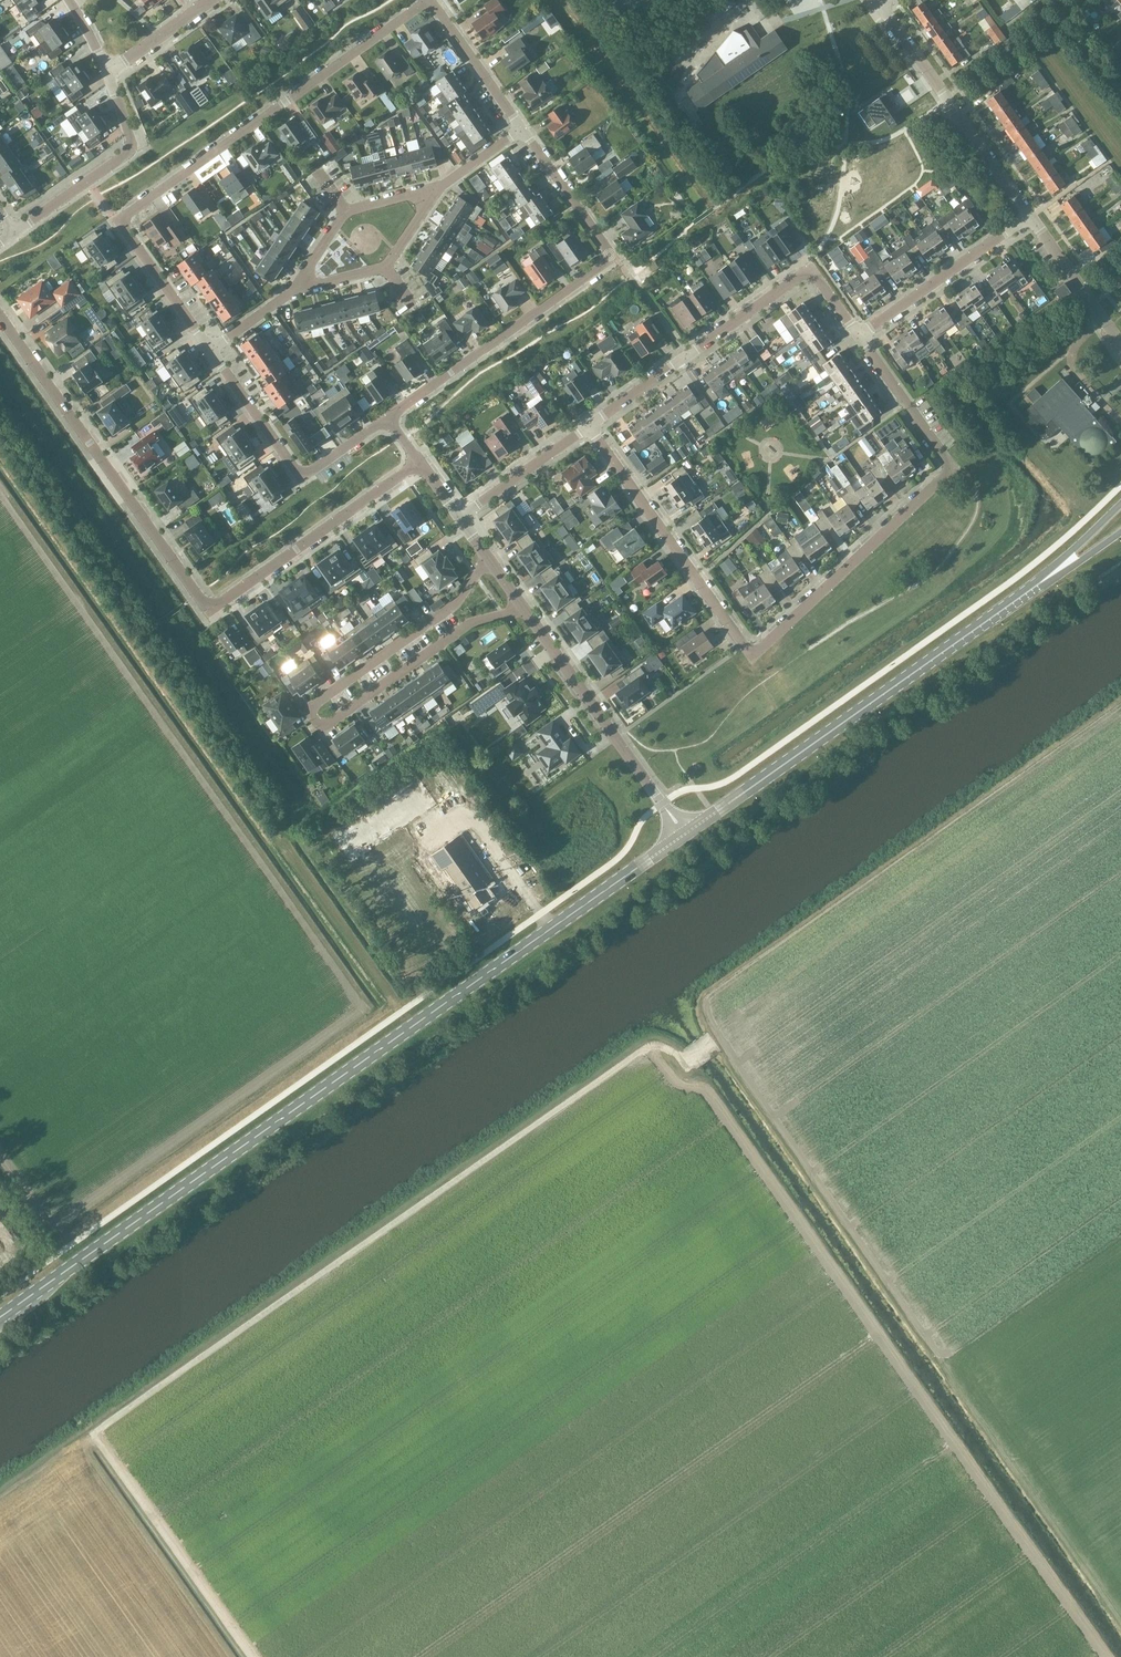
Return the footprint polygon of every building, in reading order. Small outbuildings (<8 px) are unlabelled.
[(21,0),(16,4),(27,19),(38,11),(34,6),(42,0),(21,0)] [(158,0),(143,0),(149,8),(152,6),(154,8),(159,3),(160,2),(158,0)] [(260,9),(267,19),(280,9),(278,7),(288,0),(256,0),(262,8),(260,9)] [(336,5),(332,0),(330,0),(327,2),(331,9),(336,5)] [(473,24),(483,39),(489,34),(492,35),(496,32),(496,30),(503,25),(497,17),(497,14),(504,9),(498,0),(493,0),(485,6),(489,12),(473,24)] [(707,13),(712,20),(735,3),(733,0),(726,0),(707,13)] [(931,14),(925,6),(932,0),(922,0),(921,1),(922,3),(912,9),(923,24),(933,16),(931,14)] [(1033,2),(1031,0),(1021,0),(1016,4),(1021,10),(1033,2)] [(327,12),(331,9),(327,2),(322,6),(327,12)] [(301,4),(292,10),(305,29),(314,23),(301,4)] [(1004,24),(1021,10),(1016,4),(999,18),(1004,24)] [(943,30),(941,28),(935,19),(942,14),(939,9),(931,14),(933,16),(923,24),(932,38),(943,30)] [(227,21),(218,27),(224,35),(225,34),(232,44),(242,36),(249,45),(261,37),(251,22),(245,27),(237,15),(227,22),(227,21)] [(40,44),(64,27),(62,28),(56,18),(45,26),(41,20),(26,31),(30,37),(34,35),(40,44)] [(952,44),(951,42),(945,33),(952,27),(948,23),(941,28),(943,30),(932,38),(942,51),(952,44)] [(985,30),(996,45),(1006,38),(995,23),(985,30)] [(405,44),(414,58),(423,52),(425,54),(438,44),(437,43),(438,40),(435,37),(433,37),(425,25),(420,29),(417,28),(414,31),(414,33),(411,35),(416,41),(407,47),(405,44)] [(45,56),(48,54),(51,60),(63,52),(59,46),(70,38),(68,36),(70,35),(64,27),(40,44),(38,46),(45,56)] [(770,61),(787,49),(774,31),(761,40),(751,27),(742,33),(743,34),(741,34),(733,30),(696,74),(701,81),(686,90),(699,109),(767,62),(768,64),(771,62),(770,61)] [(961,42),(962,41),(958,37),(951,42),(952,44),(942,51),(952,66),(958,62),(959,64),(971,55),(961,42)] [(513,53),(502,61),(511,73),(529,60),(524,53),(528,50),(520,38),(508,46),(513,53)] [(188,65),(182,69),(192,83),(203,75),(197,68),(206,62),(194,44),(180,53),(188,65)] [(10,60),(4,50),(0,52),(0,66),(10,60)] [(389,50),(375,60),(389,79),(402,69),(407,76),(415,71),(406,58),(398,64),(389,50)] [(15,62),(20,68),(28,62),(23,56),(15,62)] [(61,87),(85,70),(84,70),(83,71),(76,61),(65,69),(61,63),(50,72),(61,87)] [(85,70),(61,87),(72,103),(84,95),(80,89),(90,81),(89,79),(90,78),(85,70)] [(443,92),(460,80),(453,70),(435,82),(443,92)] [(1036,83),(1043,78),(1038,70),(1030,75),(1036,83)] [(358,72),(344,82),(357,100),(366,94),(370,99),(380,91),(372,80),(366,84),(358,72)] [(528,92),(523,95),(534,109),(553,96),(543,81),(539,84),(532,73),(520,82),(525,89),(528,92)] [(154,81),(151,77),(138,86),(152,106),(165,97),(164,95),(173,88),(163,74),(154,81)] [(1007,103),(1003,97),(1009,93),(1006,87),(1014,81),(1010,75),(995,86),(998,92),(986,101),(994,112),(1007,103)] [(1041,91),(1048,86),(1043,78),(1036,83),(1041,91)] [(463,92),(463,93),(467,90),(460,80),(443,92),(449,102),(450,102),(463,92)] [(185,89),(176,96),(189,114),(198,108),(185,89)] [(1052,106),(1063,99),(1057,91),(1054,94),(1047,98),(1052,106)] [(470,103),(463,93),(463,92),(450,102),(449,102),(446,104),(450,110),(443,114),(447,119),(470,103)] [(897,109),(888,96),(886,93),(858,112),(869,128),(897,109)] [(201,94),(194,98),(197,104),(205,99),(201,94)] [(321,98),(310,107),(322,124),(334,115),(333,114),(343,107),(335,96),(328,101),(328,102),(326,104),(321,98)] [(352,110),(357,106),(352,99),(346,103),(352,110)] [(1060,101),(1063,99),(1052,106),(1058,114),(1065,109),(1060,101)] [(36,100),(28,106),(36,117),(44,111),(36,100)] [(460,124),(477,112),(470,103),(447,119),(450,123),(456,119),(460,124)] [(1018,104),(1012,109),(1007,103),(994,112),(1003,124),(1022,110),(1018,104)] [(76,106),(64,114),(78,133),(83,129),(102,116),(101,116),(100,117),(93,107),(82,115),(76,106)] [(559,106),(548,114),(553,120),(554,122),(548,126),(557,139),(576,125),(567,113),(565,114),(559,106)] [(1024,126),(1020,120),(1026,116),(1022,110),(1003,124),(1011,135),(1024,126)] [(460,138),(484,122),(477,112),(460,124),(464,129),(457,134),(460,138)] [(102,116),(83,129),(90,139),(85,143),(89,149),(100,141),(97,135),(107,127),(106,125),(107,124),(102,116)] [(1069,129),(1076,124),(1071,117),(1064,122),(1069,129)] [(299,144),(301,144),(305,142),(307,145),(317,139),(306,123),(301,127),(299,126),(293,118),(279,128),(283,133),(281,135),(281,137),(283,141),(286,141),(288,140),(292,146),(297,142),(299,144)] [(228,133),(238,126),(234,120),(224,128),(228,133)] [(482,145),(479,140),(491,132),(484,122),(460,138),(471,153),(482,145)] [(1067,139),(1073,135),(1075,137),(1082,132),(1076,124),(1069,129),(1063,133),(1067,139)] [(1020,147),(1037,135),(1033,129),(1028,133),(1024,126),(1011,135),(1020,147)] [(37,139),(41,136),(37,130),(33,133),(37,139)] [(332,153),(336,151),(341,147),(329,131),(321,137),(332,153)] [(570,160),(579,173),(588,166),(588,167),(596,162),(590,154),(602,145),(593,134),(580,143),(585,149),(570,160)] [(1027,159),(1040,150),(1036,144),(1041,140),(1037,135),(1020,147),(1027,159)] [(432,148),(439,146),(440,146),(434,137),(424,139),(427,147),(420,149),(425,169),(437,166),(432,148)] [(1085,152),(1093,147),(1087,140),(1080,145),(1085,152)] [(255,145),(243,154),(256,171),(267,162),(267,161),(277,154),(269,143),(261,148),(262,149),(259,151),(255,145)] [(14,154),(7,145),(0,150),(0,164),(14,154)] [(51,150),(48,145),(43,148),(47,154),(51,150)] [(453,147),(447,151),(455,160),(460,156),(453,147)] [(1093,147),(1085,152),(1091,160),(1098,155),(1093,147)] [(414,172),(425,169),(420,149),(408,152),(414,172)] [(1036,170),(1049,161),(1040,150),(1027,159),(1036,170)] [(402,175),(414,172),(408,152),(397,155),(402,175)] [(21,164),(14,154),(0,164),(0,167),(5,175),(2,177),(3,177),(21,164)] [(79,155),(68,162),(73,169),(84,162),(79,155)] [(391,178),(402,175),(397,155),(385,158),(391,178)] [(498,178),(515,166),(508,156),(492,168),(488,163),(483,166),(490,176),(494,173),(498,178)] [(613,169),(620,178),(636,166),(629,157),(613,169)] [(379,181),(391,178),(385,158),(374,161),(379,181)] [(367,184),(379,181),(374,161),(362,164),(367,184)] [(1044,182),(1057,173),(1049,161),(1036,170),(1044,182)] [(367,184),(362,164),(351,167),(350,162),(343,164),(345,169),(350,168),(355,188),(367,184)] [(10,187),(25,176),(18,166),(21,164),(3,177),(10,187)] [(245,189),(250,185),(242,174),(237,178),(233,172),(232,172),(227,165),(216,173),(221,180),(220,181),(231,195),(243,186),(245,189)] [(505,188),(522,175),(515,166),(498,178),(505,188)] [(1057,173),(1044,182),(1053,194),(1065,185),(1057,173)] [(1110,187),(1117,182),(1112,174),(1105,179),(1110,187)] [(512,197),(529,185),(522,175),(505,188),(512,197)] [(37,190),(33,184),(32,185),(25,176),(10,187),(17,197),(22,193),(26,198),(37,190)] [(596,194),(606,209),(626,194),(616,180),(596,194)] [(1110,187),(1116,195),(1120,191),(1120,187),(1117,182),(1110,187)] [(536,195),(529,185),(512,197),(519,208),(536,195)] [(206,215),(216,207),(208,195),(202,199),(195,188),(183,197),(195,213),(201,209),(206,215)] [(286,189),(281,193),(284,197),(289,194),(286,189)] [(529,215),(546,203),(539,192),(536,195),(519,208),(523,213),(520,215),(523,219),(529,215)] [(1082,208),(1077,201),(1083,197),(1079,192),(1073,196),(1061,205),(1069,217),(1082,208)] [(281,193),(276,196),(279,201),(284,197),(281,193)] [(468,217),(468,218),(474,221),(482,226),(486,219),(479,214),(483,208),(476,204),(475,207),(458,195),(451,206),(468,217)] [(976,209),(973,204),(969,198),(953,209),(970,233),(976,229),(975,228),(979,225),(970,213),(976,209)] [(273,201),(268,205),(272,210),(277,206),(273,201)] [(312,222),(319,212),(303,201),(296,211),(312,222)] [(647,216),(644,211),(638,202),(621,214),(631,228),(622,234),(631,247),(652,231),(643,218),(647,216)] [(529,215),(537,225),(554,213),(546,203),(529,215)] [(465,223),(468,218),(468,217),(451,206),(444,216),(468,232),(472,227),(465,223)] [(1077,228),(1090,219),(1082,208),(1069,217),(1077,228)] [(953,209),(937,220),(942,226),(945,231),(950,227),(959,239),(963,236),(964,237),(970,233),(953,209)] [(260,211),(255,214),(258,219),(263,215),(260,211)] [(306,232),(312,222),(296,211),(289,221),(306,232)] [(144,226),(149,234),(150,234),(159,246),(170,238),(175,245),(186,237),(176,222),(169,227),(159,213),(144,225),(144,226)] [(255,214),(250,218),(253,223),(258,219),(255,214)] [(465,236),(468,232),(444,216),(438,225),(455,237),(459,232),(465,236)] [(942,226),(937,219),(927,226),(931,233),(926,237),(939,255),(945,251),(944,250),(948,247),(939,235),(945,231),(942,226)] [(1085,239),(1098,231),(1090,219),(1077,228),(1085,239)] [(772,237),(785,255),(801,244),(784,220),(774,227),(778,232),(772,237)] [(299,242),(306,232),(289,221),(283,231),(299,242)] [(451,243),(455,237),(438,225),(431,235),(455,252),(458,247),(451,243)] [(237,227),(232,231),(235,236),(240,232),(237,227)] [(1101,231),(1106,239),(1111,237),(1106,228),(1101,231)] [(94,256),(111,243),(106,237),(105,238),(102,234),(99,236),(95,230),(78,243),(81,248),(89,259),(94,256)] [(292,252),(299,242),(283,231),(276,241),(292,252)] [(1098,231),(1085,239),(1094,251),(1099,248),(1102,252),(1115,244),(1112,239),(1106,242),(1103,237),(1098,231)] [(939,255),(926,237),(920,241),(917,237),(913,239),(909,233),(903,238),(914,253),(919,249),(928,261),(932,258),(933,259),(939,255)] [(563,254),(570,265),(572,264),(575,264),(580,261),(580,258),(587,253),(573,234),(557,245),(553,239),(547,244),(557,258),(563,254)] [(452,256),(455,252),(431,235),(424,245),(442,257),(445,252),(452,256)] [(785,255),(772,237),(765,241),(762,236),(752,243),(769,267),(785,255)] [(908,257),(914,253),(903,238),(906,242),(891,253),(895,259),(908,277),(914,273),(913,272),(917,269),(908,257)] [(286,262),(292,252),(276,241),(269,251),(286,262)] [(117,255),(114,250),(115,249),(112,245),(111,243),(94,256),(101,266),(103,265),(107,271),(118,263),(114,257),(117,255)] [(476,255),(481,249),(477,244),(471,250),(476,255)] [(435,267),(442,257),(424,245),(417,255),(435,267)] [(526,267),(540,287),(554,276),(545,263),(551,258),(541,245),(529,254),(534,261),(526,267)] [(887,259),(883,263),(873,249),(867,253),(872,260),(883,275),(888,271),(897,283),(901,280),(902,281),(908,277),(895,259),(890,262),(887,259)] [(201,264),(206,261),(198,250),(178,265),(185,275),(201,264)] [(279,272),(286,262),(269,251),(263,261),(279,272)] [(747,251),(728,264),(743,285),(756,276),(762,272),(755,263),(747,251)] [(486,261),(497,275),(508,267),(497,253),(486,261)] [(431,272),(435,267),(417,255),(411,265),(427,277),(424,282),(423,283),(433,298),(442,291),(438,285),(436,287),(433,283),(438,277),(431,272)] [(236,260),(232,263),(236,268),(240,265),(236,260)] [(877,279),(883,275),(872,260),(866,264),(868,267),(864,270),(869,277),(864,281),(877,299),(883,295),(882,294),(886,291),(877,279)] [(272,282),(279,272),(263,261),(256,271),(272,282)] [(649,267),(652,271),(652,272),(659,267),(656,262),(649,267)] [(1012,293),(1028,282),(1014,262),(1013,262),(1015,265),(1010,268),(1006,263),(1002,266),(1001,264),(995,268),(1008,287),(1007,287),(1012,293)] [(208,273),(201,264),(185,275),(192,285),(197,282),(208,273)] [(728,264),(709,277),(718,289),(724,298),(730,294),(743,285),(728,264)] [(208,273),(197,282),(203,291),(224,277),(217,266),(208,273)] [(998,294),(1007,287),(1008,287),(995,268),(989,273),(990,274),(986,277),(994,289),(989,293),(997,304),(1003,300),(998,294)] [(116,298),(138,282),(134,276),(133,277),(130,273),(127,275),(123,269),(105,281),(109,287),(116,298)] [(1111,284),(1116,290),(1120,286),(1120,275),(1111,284)] [(498,276),(488,285),(492,289),(502,280),(498,276)] [(224,277),(203,291),(210,301),(231,286),(224,277)] [(864,281),(858,285),(854,278),(843,285),(851,297),(857,293),(866,305),(870,302),(871,303),(877,299),(864,281)] [(250,280),(246,283),(249,288),(254,285),(250,280)] [(505,286),(493,294),(505,312),(517,303),(512,297),(515,295),(516,296),(523,291),(516,280),(505,287),(505,286)] [(694,292),(688,296),(701,315),(712,307),(717,303),(711,295),(701,281),(691,288),(694,292)] [(138,282),(116,298),(124,309),(124,308),(128,314),(146,302),(142,296),(145,294),(141,290),(143,288),(138,282)] [(34,289),(33,287),(26,292),(27,294),(19,299),(31,316),(54,300),(42,283),(34,289)] [(77,294),(70,283),(55,293),(63,304),(77,294)] [(1060,300),(1067,295),(1071,292),(1064,283),(1054,291),(1060,300)] [(254,285),(249,288),(253,293),(258,289),(254,285)] [(997,304),(989,293),(983,297),(975,285),(971,288),(970,286),(964,290),(977,309),(986,302),(991,309),(997,304)] [(231,286),(210,301),(217,311),(238,296),(231,286)] [(967,316),(977,309),(964,290),(958,295),(959,296),(955,299),(963,311),(958,315),(966,326),(972,322),(967,316)] [(364,294),(369,313),(381,310),(376,291),(364,294)] [(357,316),(369,313),(364,294),(352,297),(357,316)] [(238,296),(217,311),(220,315),(219,316),(223,322),(229,317),(231,320),(242,312),(240,309),(245,306),(238,296)] [(679,297),(669,304),(679,318),(685,326),(689,323),(701,315),(688,296),(681,301),(679,297)] [(346,320),(357,316),(352,297),(341,301),(346,320)] [(334,323),(346,320),(341,301),(329,304),(334,323)] [(787,329),(811,312),(803,302),(780,319),(787,329)] [(323,326),(334,323),(329,304),(318,307),(323,326)] [(488,324),(476,306),(464,315),(465,316),(455,323),(462,334),(470,329),(469,328),(472,326),(476,332),(488,324)] [(311,329),(323,326),(318,307),(306,310),(311,329)] [(966,326),(958,315),(952,319),(944,307),(939,310),(938,308),(933,312),(946,331),(955,324),(960,331),(966,326)] [(148,333),(166,321),(162,315),(160,316),(157,312),(154,314),(150,308),(139,316),(143,322),(141,323),(148,333)] [(299,332),(311,329),(306,310),(294,313),(299,332)] [(794,338),(800,334),(817,322),(811,312),(787,329),(794,338)] [(936,338),(946,331),(933,312),(927,317),(928,318),(924,321),(932,333),(927,337),(934,349),(939,355),(945,350),(936,338)] [(652,341),(657,337),(661,335),(649,317),(634,327),(636,330),(628,336),(642,356),(656,347),(652,341)] [(425,345),(436,360),(437,360),(439,360),(443,357),(443,355),(456,346),(449,336),(454,332),(445,319),(437,325),(443,333),(425,345)] [(64,321),(48,332),(51,337),(48,340),(58,355),(78,341),(64,321)] [(152,347),(156,353),(173,341),(169,335),(172,333),(169,329),(171,328),(166,321),(148,333),(144,337),(152,348),(152,347)] [(801,348),(824,332),(817,322),(800,334),(804,339),(798,343),(801,348)] [(286,329),(282,324),(277,327),(281,332),(286,329)] [(381,335),(386,331),(383,326),(378,330),(381,335)] [(286,329),(281,332),(284,337),(289,334),(286,329)] [(934,349),(927,337),(921,341),(913,329),(908,332),(907,330),(902,334),(915,353),(924,346),(929,353),(934,349)] [(256,331),(245,339),(246,341),(241,345),(248,355),(269,340),(262,330),(257,334),(256,331)] [(812,364),(823,356),(819,350),(831,342),(824,332),(801,348),(812,364)] [(142,334),(125,346),(135,361),(152,349),(142,334)] [(370,338),(367,334),(362,337),(365,342),(370,338)] [(763,347),(762,346),(764,344),(758,334),(750,340),(758,351),(763,347)] [(909,357),(915,353),(902,334),(896,339),(897,340),(892,343),(894,346),(889,349),(904,370),(914,363),(909,357)] [(593,336),(584,340),(588,348),(597,344),(593,336)] [(407,339),(395,347),(401,356),(400,361),(395,365),(400,372),(401,372),(408,381),(420,372),(409,356),(416,352),(407,339)] [(269,340),(248,355),(251,359),(250,360),(254,366),(276,350),(269,340)] [(299,348),(296,343),(291,347),(295,352),(299,348)] [(352,351),(357,347),(353,343),(349,346),(352,351)] [(352,351),(349,346),(344,350),(347,354),(352,351)] [(761,362),(755,354),(750,358),(741,346),(731,353),(745,373),(761,362)] [(172,376),(194,360),(190,354),(188,355),(185,351),(182,353),(178,347),(161,360),(165,365),(164,365),(172,376)] [(303,353),(299,348),(295,352),(298,356),(303,353)] [(262,374),(283,360),(276,350),(254,366),(258,371),(259,370),(262,374)] [(603,360),(593,367),(601,378),(611,371),(615,376),(627,368),(615,350),(603,359),(603,360)] [(85,393),(103,380),(96,369),(94,370),(90,364),(97,358),(91,351),(72,364),(77,371),(74,374),(79,381),(78,382),(85,393)] [(151,370),(161,359),(153,352),(138,369),(142,372),(147,367),(151,370)] [(829,375),(846,363),(839,352),(827,361),(823,356),(812,364),(819,374),(826,369),(829,375)] [(731,353),(721,360),(733,377),(736,380),(745,373),(731,353)] [(333,364),(338,360),(335,356),(330,359),(333,364)] [(333,364),(330,359),(325,363),(329,367),(333,364)] [(197,368),(198,367),(194,360),(172,376),(179,387),(180,387),(184,392),(201,380),(197,374),(200,372),(197,368)] [(285,373),(286,373),(290,370),(283,360),(262,374),(269,384),(285,373)] [(724,384),(733,377),(721,360),(712,367),(724,384)] [(313,368),(309,362),(305,366),(309,371),(313,368)] [(322,372),(326,368),(322,363),(318,366),(322,372)] [(836,384),(853,372),(846,363),(829,375),(823,379),(826,384),(832,379),(836,384)] [(382,382),(387,378),(379,367),(369,374),(373,380),(366,385),(378,402),(390,393),(382,382)] [(714,391),(724,384),(712,367),(702,374),(710,386),(705,390),(713,402),(719,397),(714,391)] [(317,373),(313,368),(309,371),(312,376),(317,373)] [(837,399),(843,394),(860,382),(853,372),(836,384),(840,390),(833,394),(837,399)] [(293,383),(286,373),(285,373),(269,384),(265,387),(272,397),(288,386),(293,383)] [(578,375),(566,384),(567,385),(564,387),(569,395),(572,393),(578,402),(587,396),(586,395),(586,396),(584,394),(594,386),(585,374),(579,378),(578,375)] [(545,390),(536,377),(534,375),(525,382),(535,397),(545,390)] [(1037,431),(1077,395),(1062,378),(1042,396),(1035,388),(1026,395),(1034,403),(1022,414),(1037,431)] [(850,404),(867,392),(860,382),(843,394),(850,404)] [(687,384),(677,392),(689,409),(694,415),(709,404),(701,393),(696,397),(687,384)] [(206,386),(188,399),(199,415),(221,399),(217,393),(216,394),(213,390),(210,392),(206,386)] [(295,396),(288,386),(272,397),(279,407),(295,396)] [(104,408),(99,412),(114,433),(128,423),(121,413),(125,411),(117,400),(127,393),(122,387),(113,393),(100,402),(104,408)] [(335,394),(329,398),(347,423),(358,416),(349,403),(355,399),(346,387),(335,394)] [(679,416),(689,409),(677,392),(667,399),(679,416)] [(847,421),(851,418),(874,402),(867,392),(850,404),(845,407),(849,413),(844,417),(847,421)] [(1077,395),(1037,431),(1045,440),(1060,427),(1075,444),(1092,463),(1116,442),(1116,441),(1112,436),(1091,413),(1096,408),(1092,403),(1086,408),(1084,406),(1086,404),(1077,395)] [(148,410),(160,404),(157,397),(144,402),(148,410)] [(732,397),(724,404),(730,411),(738,404),(732,397)] [(324,402),(313,410),(322,422),(327,418),(336,431),(347,423),(329,398),(324,402)] [(226,406),(221,399),(199,415),(207,426),(214,421),(217,427),(229,419),(225,413),(228,411),(224,407),(226,406)] [(667,399),(657,405),(673,427),(678,435),(682,431),(679,426),(684,422),(679,416),(667,399)] [(529,412),(521,418),(529,429),(537,423),(541,428),(554,419),(541,401),(528,410),(529,412)] [(862,434),(873,426),(869,420),(881,412),(874,402),(851,418),(862,434)] [(669,430),(673,427),(657,405),(648,412),(660,429),(666,425),(669,430)] [(810,425),(820,418),(813,408),(803,415),(810,425)] [(648,412),(638,419),(653,441),(664,434),(660,429),(648,412)] [(507,413),(494,423),(500,430),(485,440),(498,458),(518,445),(509,433),(517,427),(507,413)] [(294,418),(283,425),(304,454),(331,435),(324,426),(308,438),(294,418)] [(895,418),(875,432),(880,439),(900,425),(895,418)] [(638,452),(653,441),(638,419),(628,426),(636,438),(631,442),(638,452)] [(438,425),(436,421),(429,426),(431,430),(438,425)] [(227,454),(249,439),(245,432),(243,433),(240,429),(237,431),(233,425),(216,438),(220,443),(227,454)] [(702,427),(691,433),(695,440),(706,433),(702,427)] [(159,439),(153,431),(132,447),(137,453),(131,458),(142,472),(161,458),(151,445),(159,439)] [(466,431),(456,438),(459,443),(469,437),(466,431)] [(453,463),(466,481),(484,469),(477,459),(485,453),(475,438),(462,447),(467,454),(453,463)] [(239,470),(256,458),(252,452),(255,450),(252,446),(254,445),(249,439),(227,454),(235,465),(239,470)] [(889,453),(907,477),(912,473),(911,471),(916,468),(913,465),(918,461),(903,439),(897,443),(899,446),(889,453)] [(680,454),(694,447),(691,441),(684,445),(682,441),(675,445),(680,454)] [(192,451),(185,455),(191,466),(198,462),(192,451)] [(873,461),(872,461),(875,466),(882,474),(887,470),(896,483),(900,480),(901,481),(907,477),(889,453),(889,452),(885,456),(883,454),(878,457),(873,461)] [(562,475),(561,478),(564,481),(566,482),(568,481),(574,488),(575,487),(581,496),(591,488),(590,488),(585,480),(595,473),(587,461),(589,460),(585,454),(578,460),(579,461),(563,473),(564,474),(562,475)] [(653,474),(668,464),(661,455),(647,465),(653,474)] [(981,459),(978,468),(984,469),(986,461),(981,459)] [(247,474),(243,477),(247,483),(255,494),(260,490),(277,478),(272,472),(271,473),(268,468),(265,470),(261,465),(247,474)] [(664,493),(669,499),(687,486),(694,481),(682,465),(671,474),(675,479),(663,488),(666,492),(664,493)] [(885,479),(882,474),(875,466),(869,470),(870,471),(866,474),(861,478),(866,485),(879,503),(885,499),(884,498),(888,495),(879,483),(885,479)] [(277,478),(260,490),(267,501),(269,499),(273,505),(275,504),(284,497),(280,491),(283,489),(280,485),(281,484),(277,478)] [(833,484),(838,491),(844,487),(839,479),(833,484)] [(158,490),(156,491),(169,509),(174,505),(176,503),(180,509),(185,505),(187,508),(200,499),(193,489),(181,498),(169,482),(164,485),(163,483),(156,488),(158,490)] [(879,503),(866,485),(856,492),(850,483),(844,488),(847,492),(854,501),(859,497),(868,509),(872,506),(873,507),(879,503)] [(687,486),(669,499),(673,505),(674,504),(677,508),(689,499),(693,505),(705,497),(700,491),(694,495),(687,486)] [(601,487),(588,496),(595,505),(592,507),(603,521),(621,508),(610,494),(608,496),(601,487)] [(857,505),(854,501),(847,492),(841,496),(847,504),(838,511),(851,530),(857,525),(855,524),(860,521),(851,509),(857,505)] [(511,500),(495,511),(499,517),(495,520),(497,524),(496,524),(501,530),(502,531),(523,516),(511,500)] [(393,526),(392,526),(405,544),(413,539),(407,531),(420,521),(407,502),(393,512),(403,527),(397,531),(393,526)] [(721,520),(715,511),(718,508),(714,502),(699,513),(703,518),(691,527),(694,531),(692,532),(696,538),(715,525),(721,520)] [(851,530),(838,511),(828,518),(822,510),(816,514),(819,518),(826,527),(831,523),(840,535),(844,532),(845,534),(851,530)] [(203,521),(197,513),(186,521),(191,528),(186,532),(200,552),(214,541),(201,522),(203,521)] [(523,516),(502,531),(503,532),(502,533),(507,539),(508,538),(510,542),(515,538),(519,544),(530,536),(526,530),(531,527),(523,516)] [(382,532),(387,528),(380,517),(375,520),(382,532)] [(829,531),(826,527),(819,518),(813,522),(804,529),(810,537),(823,556),(829,552),(828,550),(832,547),(823,535),(829,531)] [(715,525),(696,538),(700,544),(702,543),(705,547),(717,538),(721,544),(732,536),(728,530),(721,520),(715,525)] [(777,535),(772,520),(762,524),(767,538),(777,535)] [(375,525),(365,532),(382,556),(398,545),(390,533),(384,538),(375,525)] [(601,539),(610,552),(614,553),(618,550),(624,558),(645,543),(634,527),(623,535),(618,527),(601,539)] [(365,532),(354,539),(364,552),(358,556),(366,568),(382,556),(365,532)] [(525,563),(526,564),(547,550),(539,539),(534,542),(530,536),(519,544),(523,550),(518,554),(521,557),(520,557),(524,564),(525,563)] [(823,556),(810,537),(800,544),(794,536),(788,540),(791,545),(798,553),(803,550),(812,562),(816,559),(817,560),(823,556)] [(801,558),(798,553),(791,545),(785,549),(786,550),(776,557),(781,564),(782,564),(795,582),(801,578),(800,577),(804,574),(795,562),(801,558)] [(429,548),(414,559),(419,566),(422,563),(431,575),(450,562),(446,557),(444,558),(439,551),(433,554),(429,548)] [(339,550),(328,557),(342,576),(342,577),(345,582),(362,571),(354,559),(348,563),(339,550)] [(547,550),(526,564),(527,566),(526,566),(530,572),(531,572),(534,575),(538,572),(542,578),(554,569),(550,564),(554,560),(547,550)] [(328,557),(318,565),(327,578),(322,582),(330,593),(345,582),(342,577),(342,576),(328,557)] [(642,563),(631,571),(639,583),(645,578),(650,585),(666,573),(658,561),(647,569),(642,563)] [(450,562),(431,575),(436,584),(433,586),(436,591),(457,576),(452,569),(453,567),(450,562)] [(782,564),(781,564),(772,571),(766,562),(760,567),(763,571),(770,580),(775,576),(784,588),(788,585),(789,586),(795,582),(782,564)] [(549,596),(550,598),(570,583),(562,572),(558,566),(554,569),(542,578),(547,584),(542,587),(544,590),(543,591),(548,597),(549,596)] [(773,584),(770,580),(763,571),(757,575),(758,577),(749,583),(767,609),(773,604),(772,603),(776,600),(767,588),(773,584)] [(304,575),(292,583),(310,608),(318,603),(314,597),(322,591),(317,583),(312,586),(304,575)] [(292,583),(281,591),(289,603),(285,606),(290,614),(298,608),(302,614),(310,608),(292,583)] [(570,583),(550,598),(550,599),(549,600),(554,606),(555,605),(557,608),(562,605),(566,611),(577,603),(582,600),(577,593),(573,596),(566,587),(570,583)] [(761,613),(767,609),(749,583),(739,590),(738,589),(732,593),(741,606),(747,602),(756,614),(760,611),(761,613)] [(414,587),(407,592),(416,605),(423,600),(414,587)] [(368,594),(362,597),(366,602),(371,598),(368,594)] [(387,611),(398,627),(403,624),(404,625),(409,621),(404,614),(414,608),(405,595),(395,601),(394,599),(383,607),(387,611)] [(657,604),(644,613),(652,625),(664,616),(672,628),(679,623),(679,624),(682,623),(681,622),(692,614),(693,610),(683,596),(661,611),(657,604)] [(362,597),(357,601),(361,605),(366,602),(362,597)] [(266,601),(256,609),(270,628),(279,621),(283,626),(289,622),(281,610),(276,614),(266,601)] [(577,603),(566,611),(570,617),(565,620),(568,623),(567,624),(571,630),(572,630),(573,631),(589,619),(594,616),(595,615),(588,604),(581,609),(577,603)] [(348,607),(343,611),(346,616),(351,612),(348,607)] [(378,618),(377,618),(389,634),(398,627),(387,611),(383,607),(374,613),(378,618)] [(256,609),(246,616),(255,629),(249,633),(257,644),(274,633),(270,627),(270,628),(256,609)] [(343,611),(338,615),(341,619),(346,616),(343,611)] [(374,613),(364,620),(379,641),(384,638),(385,639),(390,635),(389,634),(377,618),(378,618),(374,613)] [(574,632),(573,633),(577,639),(578,638),(581,641),(585,638),(589,644),(601,636),(605,633),(594,616),(589,619),(573,631),(574,632)] [(327,619),(322,622),(325,627),(330,623),(327,619)] [(364,620),(355,627),(369,648),(379,641),(364,620)] [(231,627),(219,635),(231,652),(238,647),(242,653),(253,645),(244,634),(239,638),(231,627)] [(344,634),(348,639),(359,655),(369,648),(355,627),(344,634)] [(463,641),(471,636),(468,630),(459,635),(463,641)] [(693,630),(674,643),(679,650),(682,648),(694,664),(702,658),(700,655),(713,646),(703,632),(698,636),(693,630)] [(601,636),(589,644),(594,650),(589,653),(591,657),(590,657),(595,663),(596,663),(597,664),(617,649),(605,633),(601,636)] [(348,639),(339,645),(338,646),(350,662),(359,655),(348,639)] [(327,652),(322,656),(330,667),(336,663),(339,669),(350,662),(338,646),(339,645),(335,641),(325,648),(327,652)] [(506,641),(487,655),(495,667),(490,671),(495,677),(509,667),(505,661),(515,654),(513,651),(515,650),(510,643),(508,644),(506,641)] [(617,649),(597,664),(597,665),(597,666),(601,672),(602,671),(604,675),(609,671),(613,677),(624,669),(620,663),(625,660),(617,649)] [(308,659),(297,666),(313,688),(319,684),(318,683),(322,679),(320,676),(326,673),(313,655),(308,659)] [(439,663),(429,670),(440,686),(443,691),(453,683),(451,680),(456,676),(448,664),(443,668),(439,663)] [(287,675),(281,679),(293,695),(299,692),(301,694),(306,691),(307,693),(313,688),(297,666),(286,674),(287,675)] [(627,684),(616,692),(622,700),(624,699),(628,706),(630,704),(631,706),(637,702),(636,700),(649,691),(642,681),(648,677),(640,666),(623,678),(627,684)] [(429,670),(419,677),(430,693),(430,692),(440,686),(429,670)] [(419,677),(409,684),(424,704),(434,697),(430,692),(430,693),(419,677)] [(516,682),(505,689),(504,690),(508,695),(512,701),(508,705),(515,715),(519,711),(527,723),(539,714),(537,712),(544,708),(537,698),(540,695),(535,687),(531,690),(524,680),(518,684),(516,682)] [(501,683),(470,704),(478,716),(486,710),(485,709),(500,698),(501,699),(508,695),(504,690),(505,689),(501,683)] [(409,684),(399,690),(414,711),(424,704),(409,684)] [(399,690),(389,697),(404,718),(414,711),(399,690)] [(281,694),(265,706),(266,708),(265,709),(270,716),(271,715),(281,728),(278,730),(283,737),(296,728),(291,721),(298,717),(281,694)] [(389,697),(380,704),(394,725),(404,718),(389,697)] [(374,717),(368,721),(376,732),(382,728),(384,732),(394,725),(380,704),(370,711),(374,717)] [(447,706),(442,709),(445,714),(450,710),(447,706)] [(442,709),(437,713),(440,717),(445,714),(442,709)] [(427,720),(422,723),(426,728),(431,724),(427,720)] [(348,726),(342,730),(355,748),(365,740),(364,738),(370,735),(362,723),(356,727),(354,724),(349,727),(348,726)] [(422,723),(417,727),(421,731),(426,728),(422,723)] [(557,727),(542,738),(549,747),(544,751),(553,764),(564,757),(567,760),(579,752),(570,740),(567,742),(557,727)] [(335,742),(329,746),(337,758),(343,754),(344,755),(355,748),(342,730),(336,735),(337,736),(333,739),(335,742)] [(410,736),(405,740),(408,744),(413,741),(410,736)] [(308,737),(293,748),(308,770),(319,763),(322,768),(334,760),(320,740),(313,745),(308,737)] [(516,744),(507,750),(513,758),(521,752),(516,744)] [(427,772),(433,780),(449,768),(443,761),(427,772)] [(474,909),(491,897),(483,886),(491,880),(459,835),(431,855),(463,900),(466,898),(474,909)]
